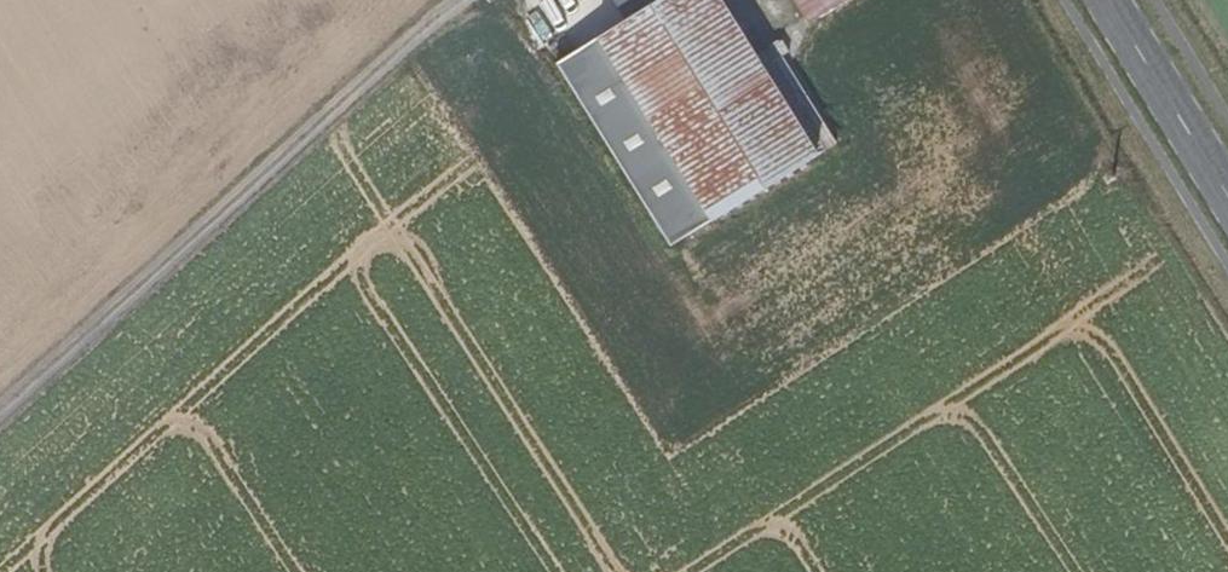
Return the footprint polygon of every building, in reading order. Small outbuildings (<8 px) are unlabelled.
[(708,0),(602,0),(611,14),(547,55),(659,239),(802,149),(708,0)] [(802,21),(838,0),(789,0),(802,21)]
